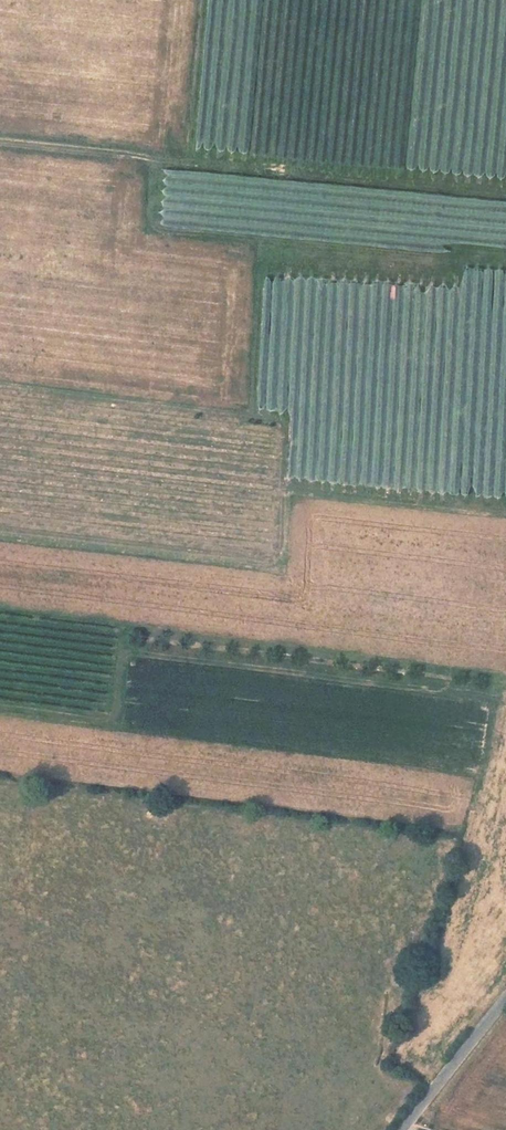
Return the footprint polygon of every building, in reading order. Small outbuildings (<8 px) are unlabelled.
[(505,492),(505,424),(437,424),(437,440),(448,440),(448,452),(364,453),(364,462),(437,461),(437,469),(420,469),(420,470),(409,470),(409,472),(385,472),(385,479),(353,479),(353,493),(505,492)] [(293,428),(289,479),(331,483),(332,473),(330,473),(331,462),(339,463),(341,451),(320,449),(321,440),(308,439),(309,429),(293,428)]
